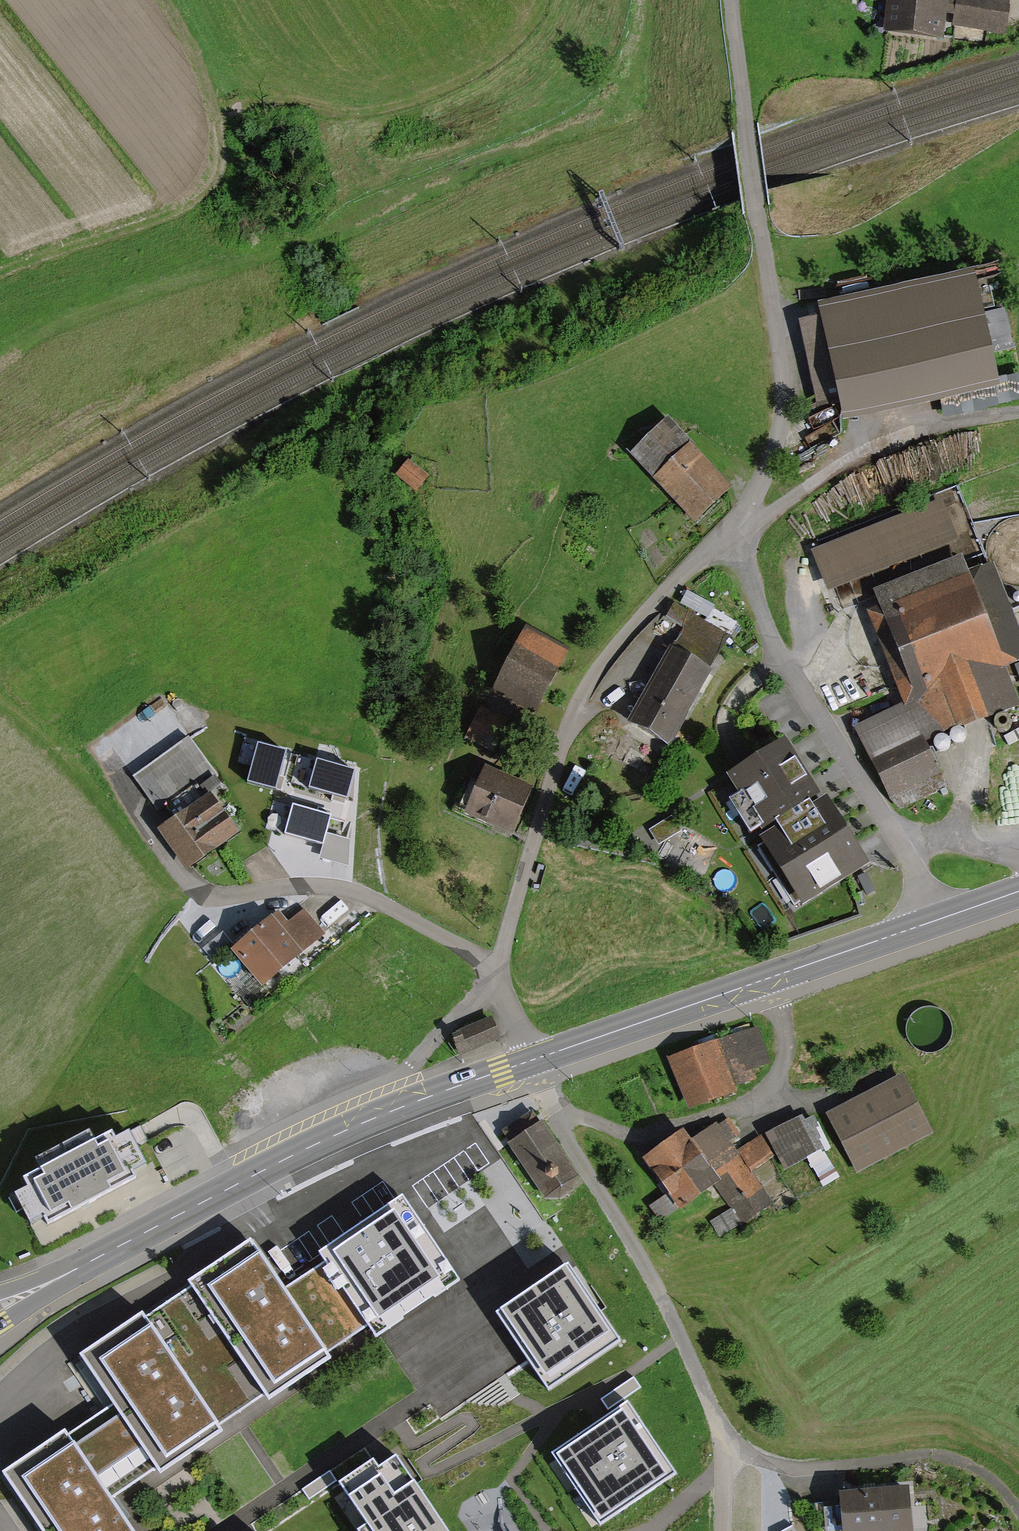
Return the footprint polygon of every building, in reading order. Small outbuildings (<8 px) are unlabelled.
[(889,31),(948,36),(951,0),(891,0),(889,31)] [(1007,31),(1010,1),(991,0),(959,0),(957,27),(1007,31)] [(975,297),(803,325),(818,414),(990,386),(975,297)] [(735,493),(671,423),(632,459),(696,529),(735,493)] [(415,496),(426,479),(407,466),(396,484),(415,496)] [(948,502),(815,553),(832,597),(965,546),(948,502)] [(1000,568),(976,577),(970,558),(881,590),(935,740),(1018,710),(1018,695),(1010,671),(1018,667),(1018,622),(1000,568)] [(665,744),(728,637),(676,607),(670,618),(688,628),(632,724),(665,744)] [(547,706),(571,652),(526,633),(503,686),(547,706)] [(908,702),(858,726),(895,801),(945,776),(908,702)] [(242,836),(213,797),(224,789),(190,741),(135,780),(169,827),(161,832),(191,873),(242,836)] [(809,909),(876,867),(834,800),(825,806),(821,801),(827,797),(793,742),(734,779),(745,797),(735,804),(757,839),(769,831),(774,839),(761,848),(798,908),(806,903),(809,909)] [(258,745),(248,783),(274,789),(283,752),(258,745)] [(353,771),(316,761),(309,787),(346,797),(353,771)] [(468,817),(518,835),(535,787),(484,770),(468,817)] [(329,816),(292,806),(285,832),(322,842),(329,816)] [(663,846),(684,834),(674,818),(653,830),(663,846)] [(277,916),(234,953),(267,990),(327,938),(306,913),(288,929),(277,916)] [(235,944),(227,935),(205,953),(212,963),(235,944)] [(462,1060),(504,1041),(495,1020),(453,1038),(462,1060)] [(721,1043),(671,1061),(689,1114),(740,1095),(734,1080),(768,1068),(755,1031),(721,1043)] [(860,1177),(936,1137),(904,1077),(828,1118),(860,1177)] [(785,1173),(819,1156),(802,1122),(768,1139),(785,1173)] [(509,1149),(548,1202),(584,1177),(546,1123),(509,1149)] [(770,1207),(716,1129),(694,1144),(687,1135),(647,1162),(682,1213),(716,1190),(741,1227),(770,1207)] [(27,1188),(15,1194),(33,1230),(69,1212),(71,1216),(132,1185),(128,1177),(147,1168),(129,1134),(116,1141),(113,1134),(96,1142),(92,1135),(34,1165),(38,1174),(23,1181),(27,1188)] [(753,1171),(773,1157),(761,1141),(742,1154),(753,1171)] [(437,1271),(505,1226),(469,1173),(401,1218),(437,1271)] [(41,1530),(128,1530),(108,1502),(365,1327),(324,1266),(278,1298),(242,1246),(79,1357),(114,1409),(7,1482),(41,1530)] [(568,1267),(492,1319),(547,1398),(623,1345),(568,1267)] [(554,1458),(601,1530),(603,1530),(679,1481),(631,1408),(554,1458)] [(383,1472),(376,1467),(342,1490),(370,1530),(442,1530),(395,1464),(383,1472)] [(913,1481),(844,1487),(848,1530),(918,1530),(913,1481)]
